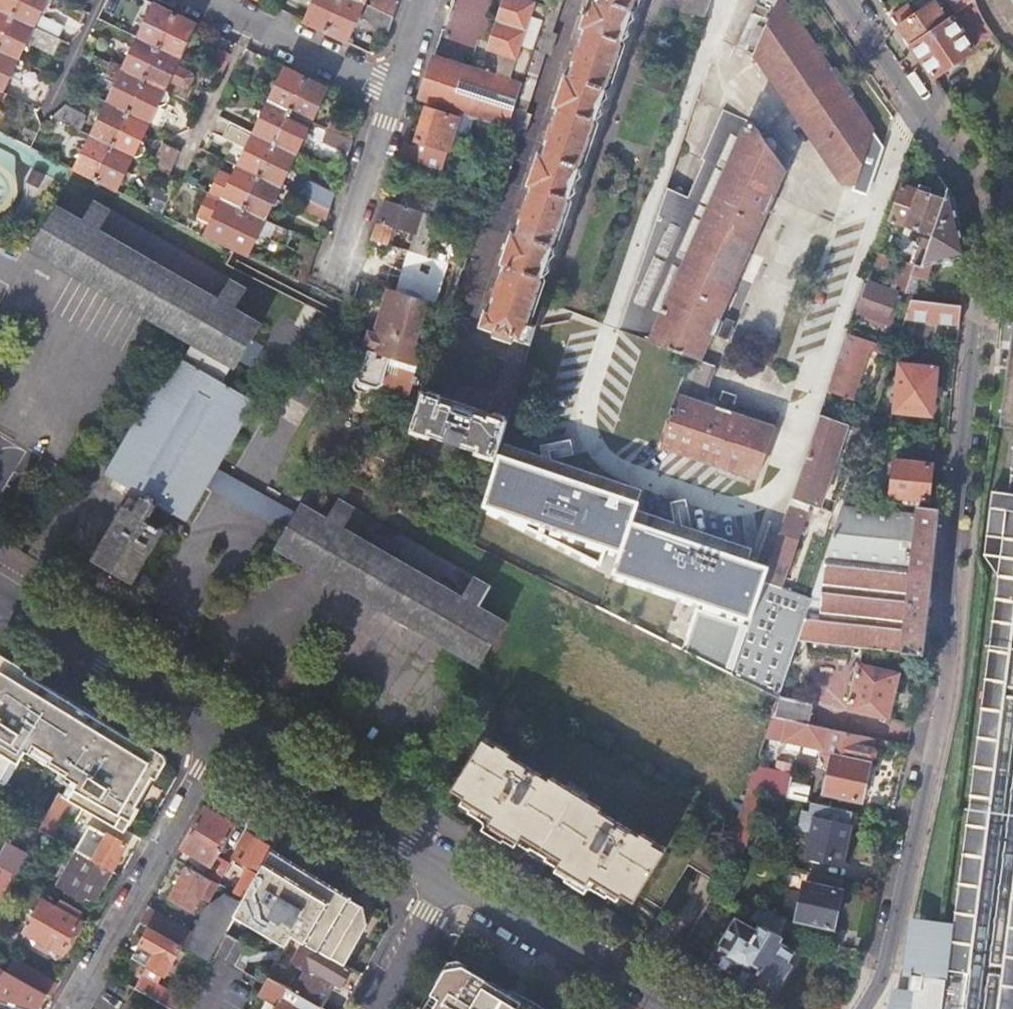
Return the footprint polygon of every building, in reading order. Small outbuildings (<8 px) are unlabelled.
[(13,16),(21,0),(0,0),(0,9),(13,16)] [(57,37),(63,25),(40,13),(46,0),(21,0),(13,16),(57,37)] [(327,32),(341,0),(316,0),(306,22),(327,32)] [(347,42),(364,4),(356,0),(341,0),(327,32),(347,42)] [(393,17),(398,2),(393,0),(372,0),(369,6),(393,17)] [(550,6),(532,0),(507,0),(491,51),(498,54),(497,76),(434,55),(419,100),(433,104),(460,113),(509,129),(550,6)] [(582,28),(586,30),(570,74),(566,73),(555,107),(558,109),(527,186),(531,187),(516,232),(512,231),(500,265),(504,266),(489,312),(484,310),(478,328),(494,334),(493,339),(529,347),(535,328),(528,326),(545,277),(638,0),(593,0),(582,28)] [(550,6),(509,129),(491,186),(507,191),(517,161),(513,160),(522,129),(528,130),(532,115),(528,113),(547,53),(552,54),(558,34),(554,32),(564,0),(552,0),(550,6)] [(884,148),(851,99),(854,97),(835,70),(832,71),(783,0),(759,0),(737,47),(755,55),(841,182),(854,184),(853,190),(862,193),(865,185),(871,187),(884,148)] [(912,45),(949,20),(935,0),(920,0),(893,18),(912,45)] [(958,13),(976,1),(976,0),(948,0),(958,13)] [(995,34),(976,1),(958,13),(949,20),(912,45),(935,78),(976,51),(975,49),(995,34)] [(139,38),(159,47),(175,14),(155,4),(139,38)] [(363,19),(389,30),(393,17),(369,6),(368,6),(363,19)] [(13,16),(0,9),(0,43),(13,16)] [(175,14),(159,47),(186,60),(189,54),(184,51),(196,24),(175,14)] [(24,62),(27,55),(22,52),(27,42),(53,54),(60,39),(57,37),(13,16),(0,43),(0,50),(24,62)] [(124,69),(144,79),(159,47),(139,38),(133,35),(130,42),(135,45),(124,69)] [(159,47),(144,79),(168,90),(180,96),(193,76),(183,68),(186,60),(159,47)] [(219,47),(208,71),(221,77),(232,53),(219,47)] [(3,92),(15,66),(21,69),(24,62),(0,50),(0,91),(3,92)] [(270,102),(291,112),(306,77),(285,67),(269,101),(270,102)] [(108,102),(129,112),(144,79),(124,69),(112,95),(105,92),(102,99),(108,102)] [(306,77),(291,112),(317,124),(320,116),(315,113),(327,88),(306,77)] [(144,79),(129,112),(155,125),(163,129),(174,106),(168,103),(168,90),(144,79)] [(254,134),(276,143),(291,112),(270,102),(269,101),(254,134)] [(92,135),(113,145),(129,112),(108,102),(92,135)] [(52,116),(81,130),(85,121),(86,114),(66,104),(52,116)] [(400,157),(442,170),(460,113),(433,104),(431,106),(415,145),(405,142),(400,157)] [(689,357),(658,445),(757,479),(774,428),(731,413),(733,408),(717,404),(715,408),(701,403),(714,366),(700,361),(723,321),(719,319),(767,212),(771,214),(778,199),(774,196),(785,171),(752,123),(722,111),(688,197),(667,187),(618,329),(689,357)] [(113,145),(134,155),(136,156),(143,154),(144,141),(142,140),(144,135),(155,125),(129,112),(113,145)] [(291,112),(276,143),(297,153),(309,127),(314,129),(317,124),(291,112)] [(234,143),(242,127),(219,116),(211,133),(234,143)] [(328,128),(353,139),(357,127),(333,116),(328,128)] [(323,142),(348,152),(353,139),(328,128),(323,142)] [(239,166),(261,176),(276,143),(254,134),(239,166)] [(75,172),(96,182),(113,145),(92,135),(75,172)] [(152,165),(170,174),(181,151),(163,142),(152,165)] [(276,143),(261,176),(281,185),(287,188),(290,181),(285,178),(297,153),(276,143)] [(96,182),(117,192),(134,155),(113,145),(96,182)] [(458,288),(449,317),(468,324),(522,163),(517,161),(507,191),(491,186),(464,269),(458,288)] [(222,198),(246,209),(261,176),(239,166),(234,177),(220,171),(210,193),(222,198)] [(933,236),(948,190),(936,173),(929,195),(901,187),(890,222),(933,236)] [(261,176),(246,209),(266,218),(281,185),(261,176)] [(302,195),(330,208),(336,193),(310,180),(302,195)] [(934,264),(966,255),(951,194),(948,190),(933,236),(922,268),(919,278),(927,279),(934,264)] [(207,236),(228,247),(246,209),(222,198),(210,193),(199,217),(212,224),(207,236)] [(297,209),(326,222),(330,208),(302,195),(297,209)] [(386,199),(373,239),(389,244),(400,227),(416,232),(410,251),(419,254),(429,257),(440,217),(436,215),(386,199)] [(440,217),(465,225),(471,208),(442,199),(436,215),(440,217)] [(181,516),(199,483),(210,465),(247,398),(253,401),(254,400),(222,382),(232,365),(236,368),(261,324),(260,323),(260,324),(235,310),(246,289),(230,280),(218,300),(98,232),(110,211),(94,202),(82,222),(56,207),(31,249),(194,343),(183,360),(176,356),(175,356),(181,360),(114,478),(108,475),(107,476),(144,497),(135,513),(126,508),(118,523),(118,524),(97,560),(95,559),(95,560),(134,583),(134,582),(133,581),(151,549),(152,549),(164,528),(162,528),(161,530),(148,522),(157,505),(185,521),(186,520),(181,516)] [(246,209),(228,247),(249,257),(259,234),(289,245),(294,231),(266,218),(246,209)] [(406,294),(429,301),(440,305),(444,296),(439,294),(430,291),(434,280),(442,283),(458,288),(464,269),(429,257),(419,254),(406,294)] [(897,286),(905,294),(911,276),(919,278),(922,268),(904,262),(897,286)] [(439,294),(442,283),(434,280),(430,291),(439,294)] [(892,306),(895,295),(868,285),(857,313),(885,323),(886,320),(891,322),(896,307),(892,306)] [(406,294),(389,288),(389,290),(357,385),(370,389),(380,383),(387,395),(399,399),(401,394),(408,396),(416,377),(421,356),(415,342),(429,301),(406,294)] [(905,319),(959,325),(961,305),(911,301),(905,319)] [(1000,427),(1012,429),(1012,323),(1009,354),(1000,427)] [(885,355),(887,348),(846,334),(826,393),(850,400),(869,349),(885,355)] [(896,412),(932,415),(936,369),(900,366),(896,412)] [(476,453),(496,459),(507,421),(504,414),(490,414),(430,391),(424,393),(411,432),(477,449),(476,453)] [(790,500),(810,506),(818,509),(832,468),(845,472),(860,430),(818,416),(790,500)] [(490,500),(623,547),(632,520),(640,497),(506,452),(490,500)] [(926,499),(930,465),(892,461),(889,496),(926,499)] [(242,506),(286,531),(296,513),(251,488),(210,465),(199,483),(242,506)] [(853,472),(844,500),(860,502),(863,475),(853,472)] [(1008,493),(993,491),(984,557),(998,575),(952,924),(946,971),(968,973),(1012,618),(1012,493),(1008,493)] [(296,513),(286,531),(276,547),(480,666),(505,622),(478,608),(490,587),(474,577),(462,598),(343,529),(355,509),(337,499),(326,519),(301,503),(296,513)] [(768,567),(763,582),(782,589),(810,506),(790,500),(768,567)] [(844,500),(842,506),(880,509),(881,504),(860,502),(844,500)] [(916,512),(916,507),(881,504),(880,509),(916,512)] [(797,640),(924,653),(939,509),(916,507),(916,512),(915,516),(841,509),(811,598),(797,640)] [(707,547),(632,520),(623,547),(614,573),(698,602),(682,650),(732,675),(763,582),(768,567),(707,547)] [(778,698),(797,640),(811,598),(804,596),(782,589),(763,582),(732,675),(778,698)] [(37,679),(16,666),(13,672),(0,665),(0,778),(8,782),(32,743),(77,769),(65,795),(85,806),(124,829),(161,764),(147,756),(151,749),(132,738),(127,745),(32,686),(37,679)] [(889,720),(899,673),(859,665),(850,711),(889,720)] [(778,698),(771,717),(787,721),(808,725),(812,705),(778,698)] [(873,749),(875,739),(808,725),(787,721),(782,742),(822,751),(830,767),(824,792),(860,800),(870,762),(876,761),(878,752),(873,749)] [(524,835),(539,844),(571,789),(552,778),(550,780),(499,745),(497,747),(489,742),(485,749),(481,747),(455,789),(496,817),(492,823),(520,840),(524,835)] [(747,790),(761,793),(788,799),(793,776),(754,768),(747,790)] [(571,789),(539,844),(564,860),(561,866),(588,882),(592,877),(635,900),(666,852),(653,844),(655,840),(642,833),(641,836),(571,789)] [(747,790),(725,854),(740,858),(761,793),(747,790)] [(77,820),(85,806),(65,795),(60,793),(39,830),(41,830),(53,837),(66,814),(77,820)] [(841,858),(852,813),(810,804),(807,819),(812,820),(806,851),(841,858)] [(206,807),(176,860),(189,867),(207,877),(217,859),(237,825),(206,807)] [(28,853),(41,830),(39,830),(20,819),(8,842),(28,853)] [(103,842),(108,835),(90,825),(86,832),(103,842)] [(81,853),(112,870),(127,844),(108,835),(103,842),(86,832),(76,850),(81,853)] [(250,891),(254,884),(274,848),(277,844),(268,834),(256,841),(247,836),(233,861),(249,870),(235,893),(245,899),(250,891)] [(17,874),(28,853),(8,842),(0,856),(0,864),(6,868),(17,874)] [(76,850),(65,844),(60,854),(66,869),(70,872),(81,853),(76,850)] [(250,891),(245,899),(237,913),(288,945),(294,934),(325,879),(301,865),(274,848),(254,884),(250,891)] [(66,869),(57,884),(62,887),(65,883),(72,887),(70,891),(82,898),(84,894),(95,900),(112,870),(81,853),(70,872),(66,869)] [(217,859),(207,877),(219,885),(229,865),(217,859)] [(209,901),(219,885),(207,877),(189,867),(172,897),(193,909),(200,897),(209,901)] [(834,928),(842,879),(810,872),(798,920),(834,928)] [(347,894),(325,879),(294,934),(322,950),(345,963),(370,923),(366,905),(347,894)] [(62,887),(70,891),(72,887),(65,883),(62,887)] [(997,1008),(1012,1008),(1012,889),(997,1008)] [(149,907),(141,922),(151,928),(183,947),(210,962),(225,934),(232,922),(237,913),(245,899),(228,895),(208,908),(194,933),(149,907)] [(79,920),(84,911),(63,899),(58,908),(45,900),(27,932),(46,943),(64,954),(82,922),(79,920)] [(770,912),(763,926),(781,935),(788,920),(770,912)] [(237,913),(232,922),(283,955),(288,945),(237,913)] [(923,976),(930,921),(929,921),(916,919),(905,974),(911,975),(908,990),(921,992),(923,976)] [(763,926),(760,925),(756,933),(736,920),(713,959),(767,990),(771,983),(777,986),(789,965),(785,962),(792,950),(779,942),(781,935),(763,926)] [(946,971),(952,924),(941,922),(930,921),(923,976),(945,979),(946,971)] [(137,988),(162,1002),(174,1008),(183,1008),(187,1001),(158,985),(183,947),(151,928),(134,958),(149,966),(137,988)] [(42,949),(46,943),(27,932),(24,939),(42,949)] [(352,967),(345,963),(322,950),(320,953),(304,944),(294,960),(299,963),(309,968),(296,992),(321,1007),(335,982),(341,985),(352,967)] [(53,996),(60,984),(16,959),(9,971),(48,994),(53,996)] [(309,968),(299,963),(286,986),(296,992),(309,968)] [(9,971),(0,967),(0,987),(9,971)] [(424,1008),(532,1008),(464,967),(449,967),(424,1008)] [(9,971),(0,987),(0,1002),(23,1008),(40,1008),(48,994),(9,971)] [(321,1007),(296,992),(286,986),(268,976),(264,983),(258,994),(275,1003),(271,1008),(325,1008),(321,1007)] [(939,994),(921,992),(908,990),(891,989),(886,1008),(937,1008),(939,994)]
